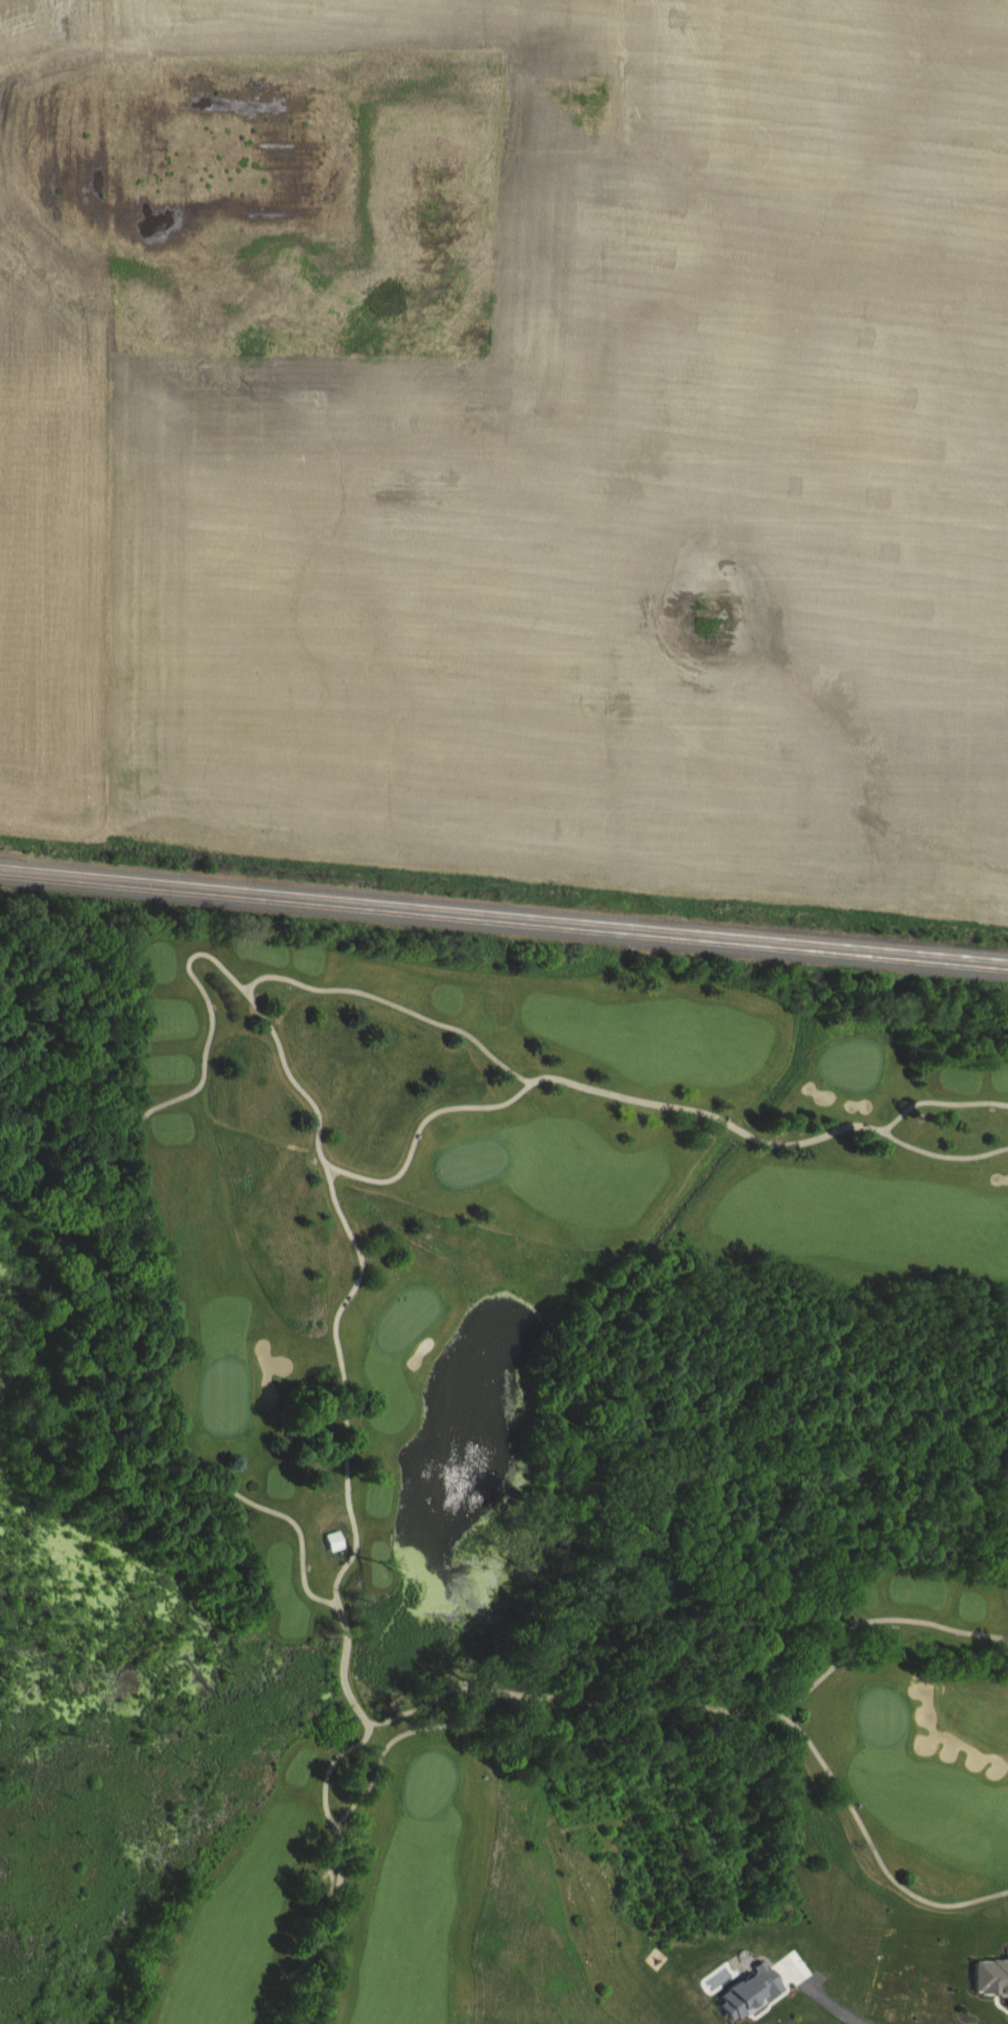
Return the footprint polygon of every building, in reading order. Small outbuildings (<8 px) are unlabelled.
[(324,1534),(329,1551),(343,1547),(337,1530),(324,1534)]
